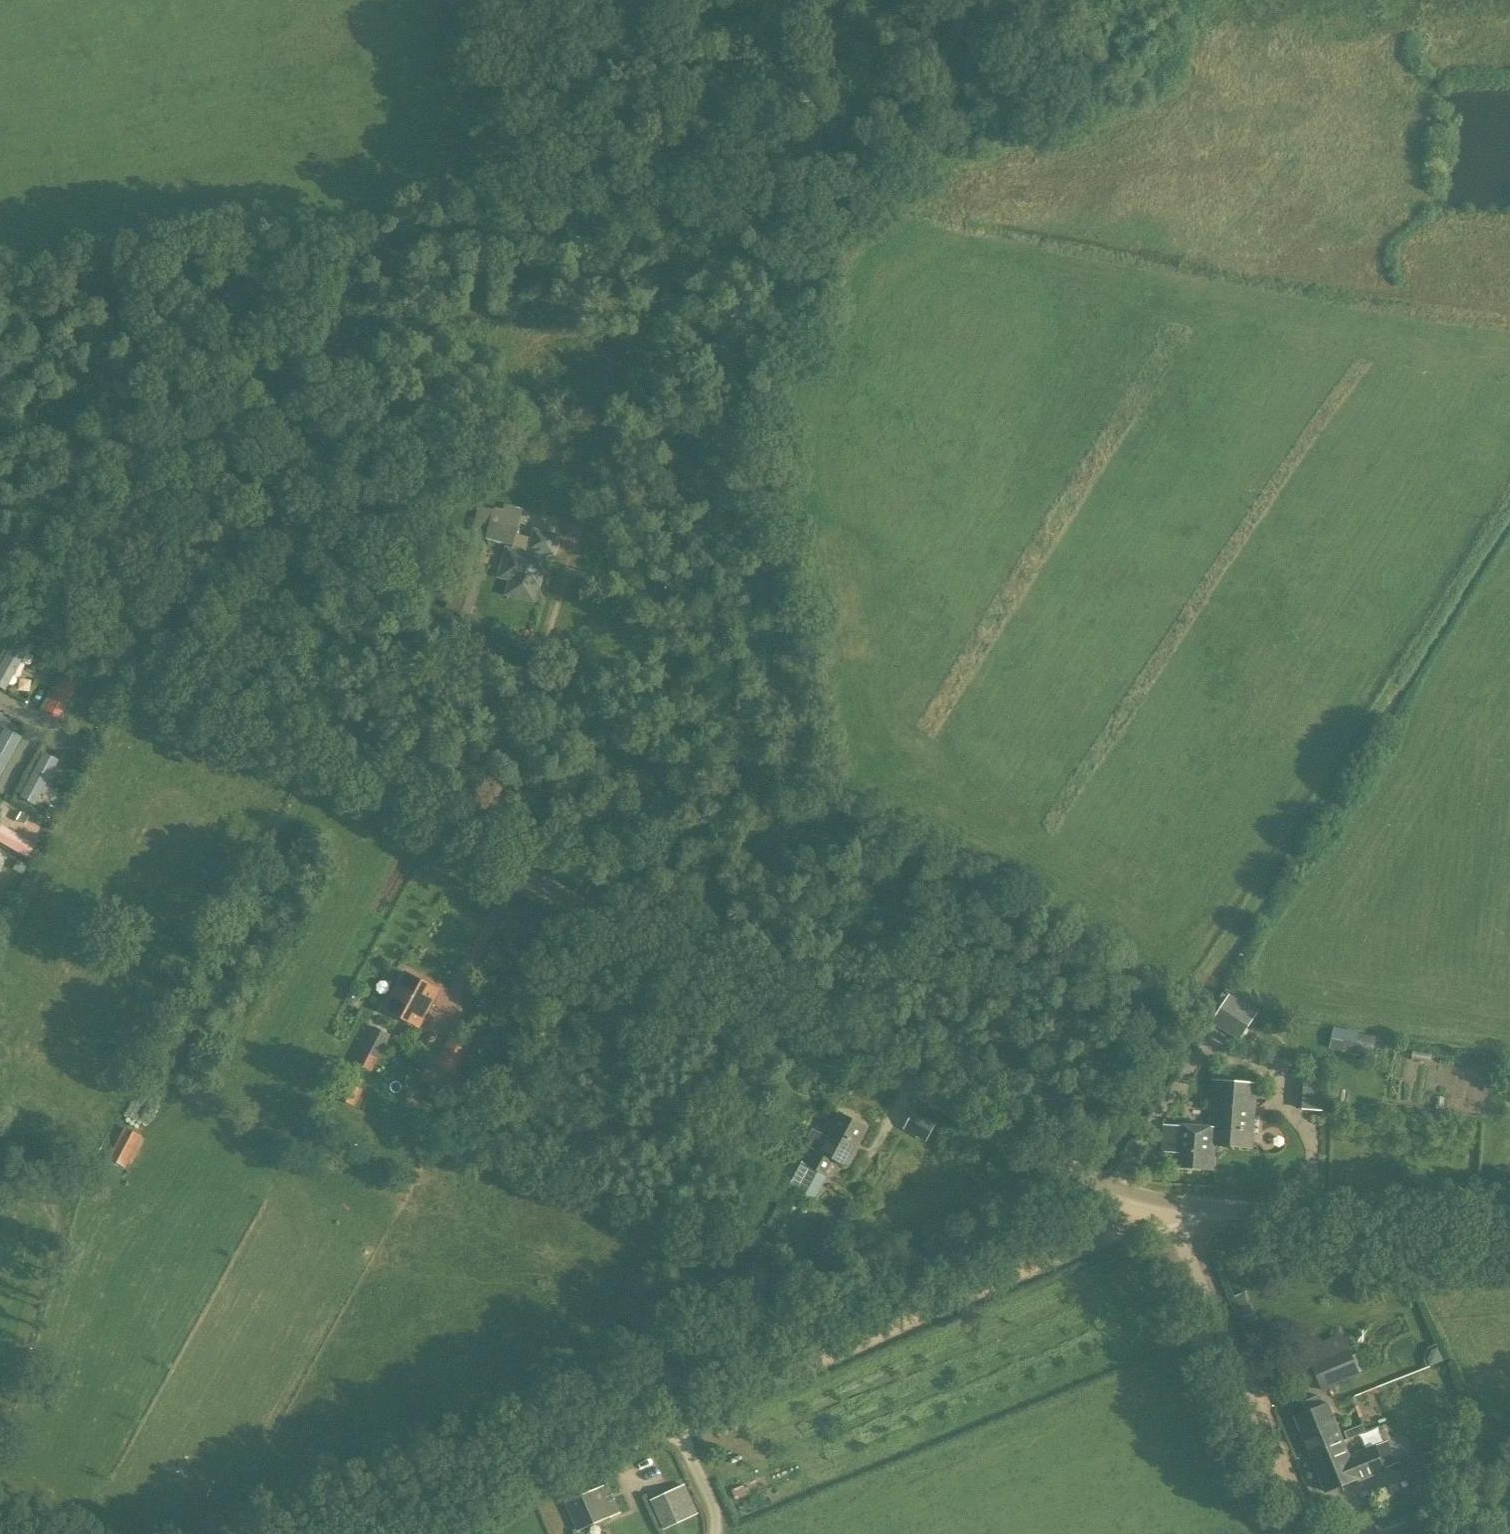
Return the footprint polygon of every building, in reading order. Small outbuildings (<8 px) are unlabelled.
[(519,529),(491,522),(487,539),(514,545),(519,529)] [(499,578),(510,581),(507,595),(534,602),(537,588),(540,588),(548,555),(555,557),(560,537),(535,530),(529,554),(506,549),(499,578)] [(30,646),(12,638),(0,663),(0,685),(9,689),(30,646)] [(66,675),(50,704),(63,711),(79,682),(66,675)] [(0,733),(0,776),(0,777),(22,735),(4,726),(0,733)] [(37,804),(62,760),(44,750),(19,794),(37,804)] [(21,816),(24,808),(8,802),(0,821),(0,824),(39,839),(45,825),(21,816)] [(31,856),(37,842),(0,824),(0,841),(31,856)] [(422,1024),(442,987),(400,969),(380,1006),(422,1024)] [(1212,1023),(1239,1040),(1258,1011),(1230,994),(1212,1023)] [(1334,1023),(1327,1047),(1369,1059),(1376,1036),(1334,1023)] [(372,1071),(390,1036),(375,1028),(357,1063),(372,1071)] [(453,1075),(432,1064),(429,1062),(425,1070),(410,1098),(434,1111),(453,1075)] [(1321,1108),(1321,1075),(1299,1075),(1298,1108),(1321,1108)] [(1212,1081),(1208,1129),(1216,1129),(1215,1146),(1252,1148),(1256,1084),(1212,1081)] [(912,1109),(904,1130),(929,1138),(936,1118),(912,1109)] [(847,1165),(867,1127),(839,1113),(827,1137),(813,1129),(805,1144),(816,1149),(807,1164),(802,1161),(789,1187),(814,1200),(827,1175),(823,1173),(832,1157),(847,1165)] [(1213,1170),(1215,1146),(1216,1129),(1208,1129),(1163,1126),(1162,1152),(1176,1153),(1175,1167),(1213,1170)] [(127,1169),(143,1137),(125,1127),(108,1159),(127,1169)] [(1321,1391),(1361,1376),(1344,1333),(1305,1348),(1321,1391)] [(1311,1457),(1344,1444),(1344,1442),(1329,1406),(1328,1404),(1323,1406),(1319,1396),(1303,1403),(1307,1413),(1295,1418),(1303,1437),(1305,1443),(1309,1451),(1311,1457)] [(1344,1444),(1311,1457),(1326,1493),(1358,1479),(1359,1481),(1386,1470),(1385,1469),(1397,1464),(1388,1441),(1350,1457),(1344,1444)] [(1442,1447),(1424,1454),(1400,1463),(1410,1489),(1452,1472),(1442,1447)] [(576,1532),(621,1512),(608,1484),(564,1504),(576,1532)] [(699,1514),(685,1484),(650,1500),(664,1530),(699,1514)]
